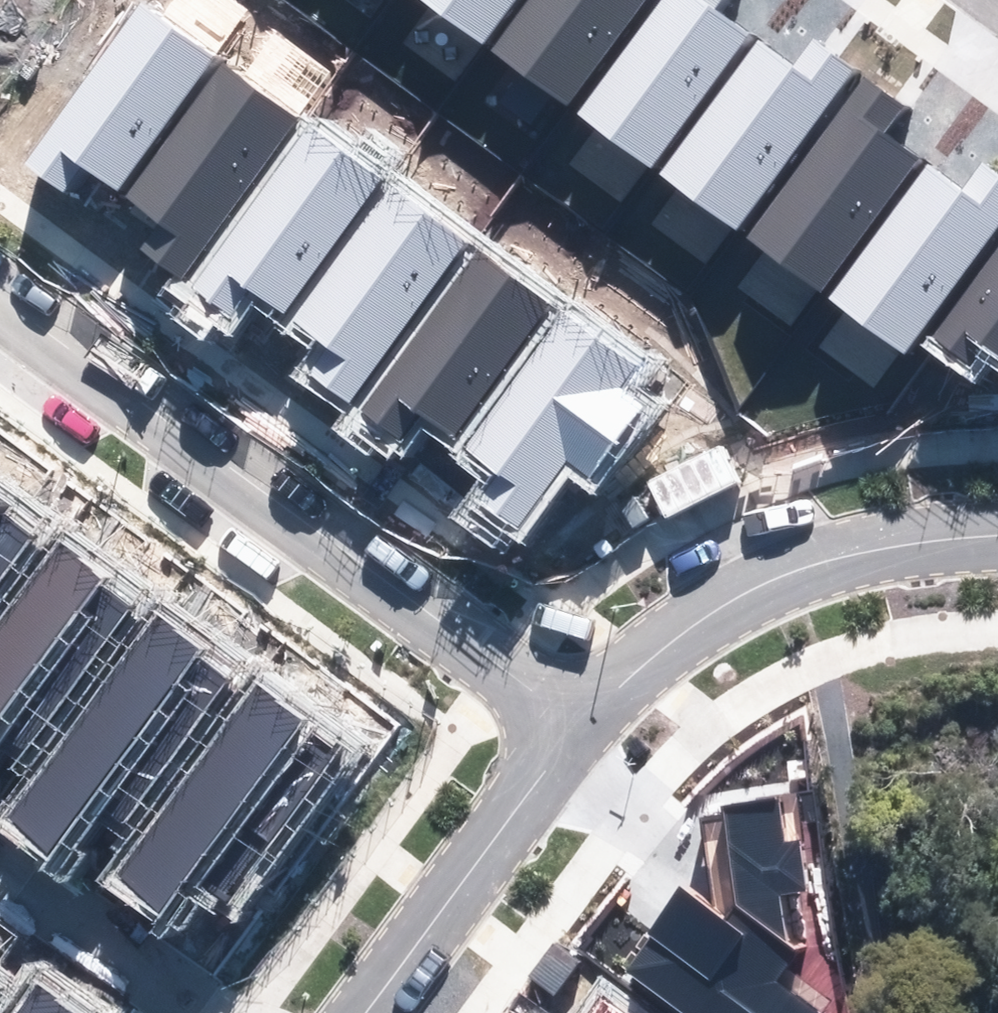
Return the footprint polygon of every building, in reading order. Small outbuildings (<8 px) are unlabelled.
[(483,43),(515,0),(424,0),(483,43)] [(491,51),(566,104),(641,0),(528,0),(491,51)] [(656,173),(755,39),(722,14),(732,0),(670,0),(582,119),(656,173)] [(215,56),(140,3),(23,165),(71,200),(90,173),(117,192),(215,56)] [(762,45),(664,180),(739,234),(856,72),(815,43),(796,69),(762,45)] [(180,281),(298,118),(223,64),(125,200),(152,219),(132,246),(180,281)] [(744,238),(819,292),(918,158),(884,133),(904,107),(863,78),(744,238)] [(383,176),(308,123),(191,286),(239,320),(259,293),(285,312),(383,176)] [(827,300),(902,353),(997,220),(997,177),(978,162),(959,189),(924,164),(827,300)] [(347,404),(464,241),(389,187),(291,323),(318,342),(299,369),(347,404)] [(930,337),(969,366),(984,347),(997,357),(997,246),(930,337)] [(550,304),(475,251),(357,413),(406,448),(425,421),(452,440),(550,304)] [(622,391),(639,368),(564,314),(466,450),(493,469),(474,496),(522,531),(568,467),(586,480),(641,404),(622,391)] [(178,950),(336,733),(0,490),(0,821),(178,950)] [(798,841),(786,843),(781,797),(722,805),(737,907),(727,921),(683,888),(623,972),(680,1012),(820,1012),(778,981),(797,951),(789,946),(780,895),(805,891),(798,841)] [(0,963),(0,1012),(71,1012),(0,963)] [(610,1004),(603,1012),(623,1012),(610,1004)]
